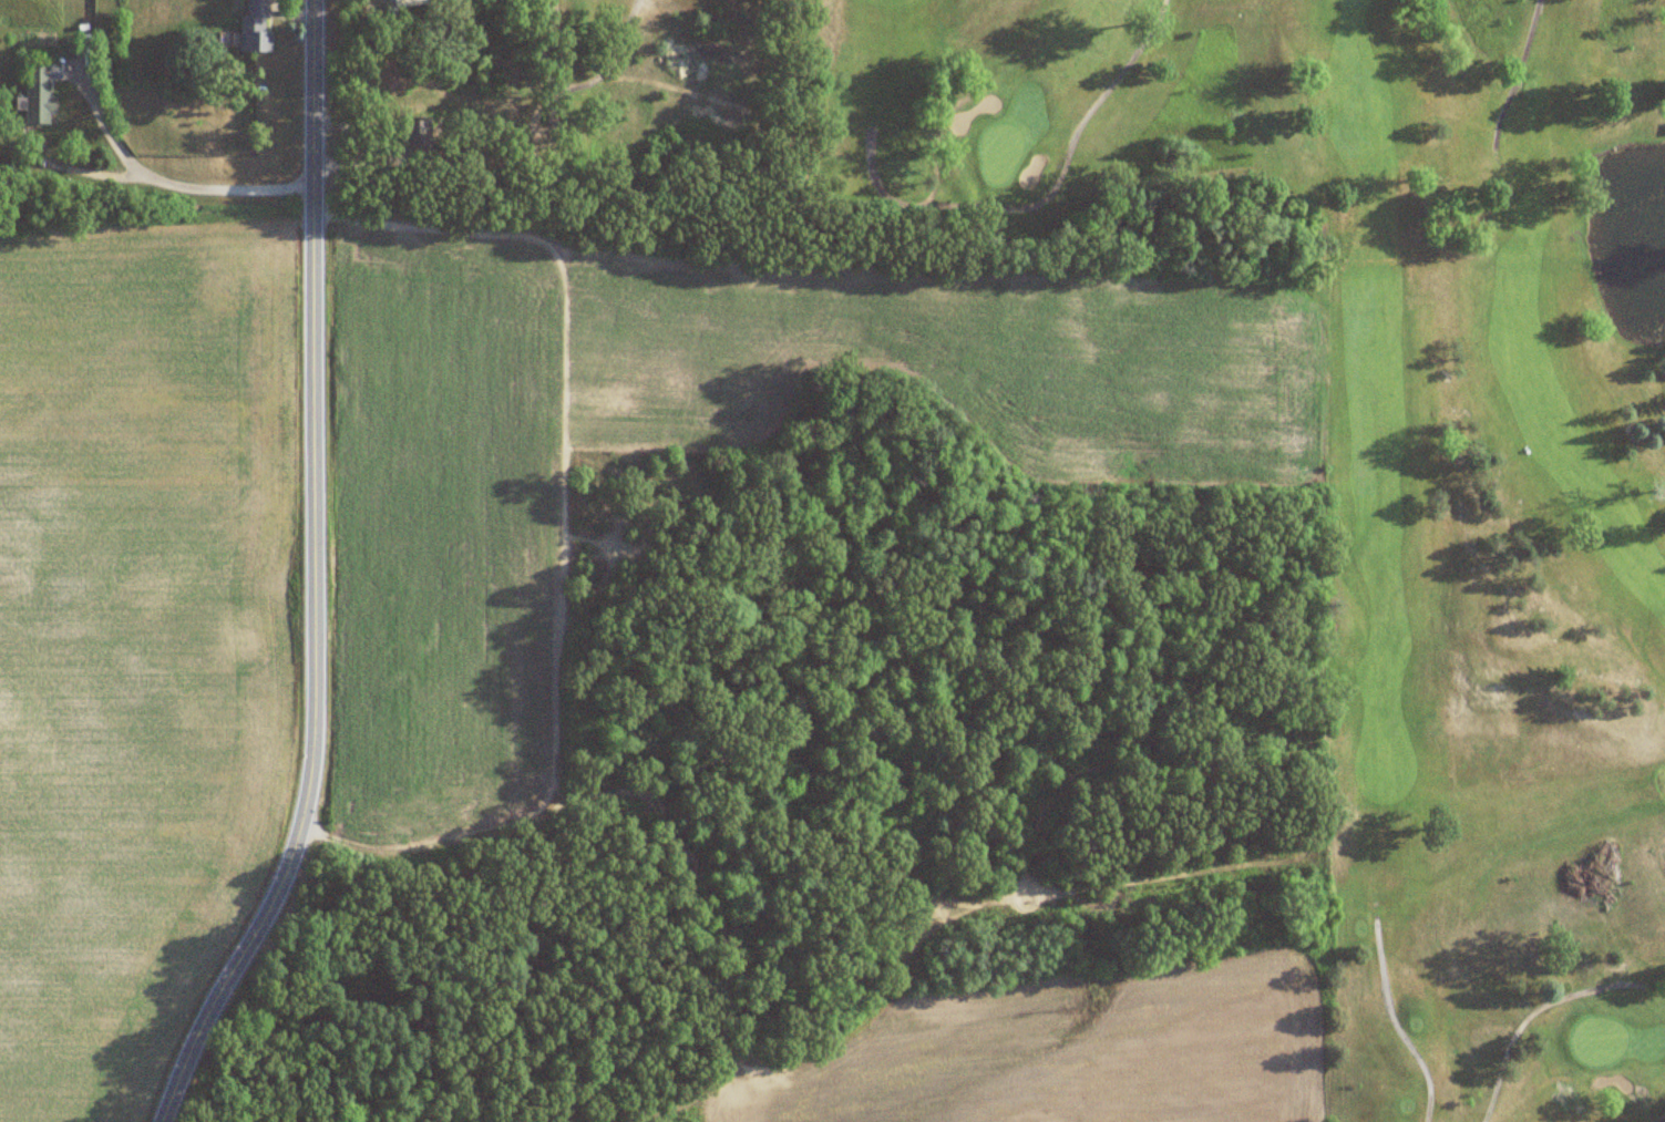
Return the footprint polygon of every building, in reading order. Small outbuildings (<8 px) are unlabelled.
[(268,51),(269,0),(247,0),(247,17),(242,16),(241,50),(268,51)] [(51,96),(51,62),(27,62),(27,124),(51,124),(51,114),(56,114),(56,96),(51,96)] [(383,119),(388,172),(436,155),(430,109),(383,119)]
